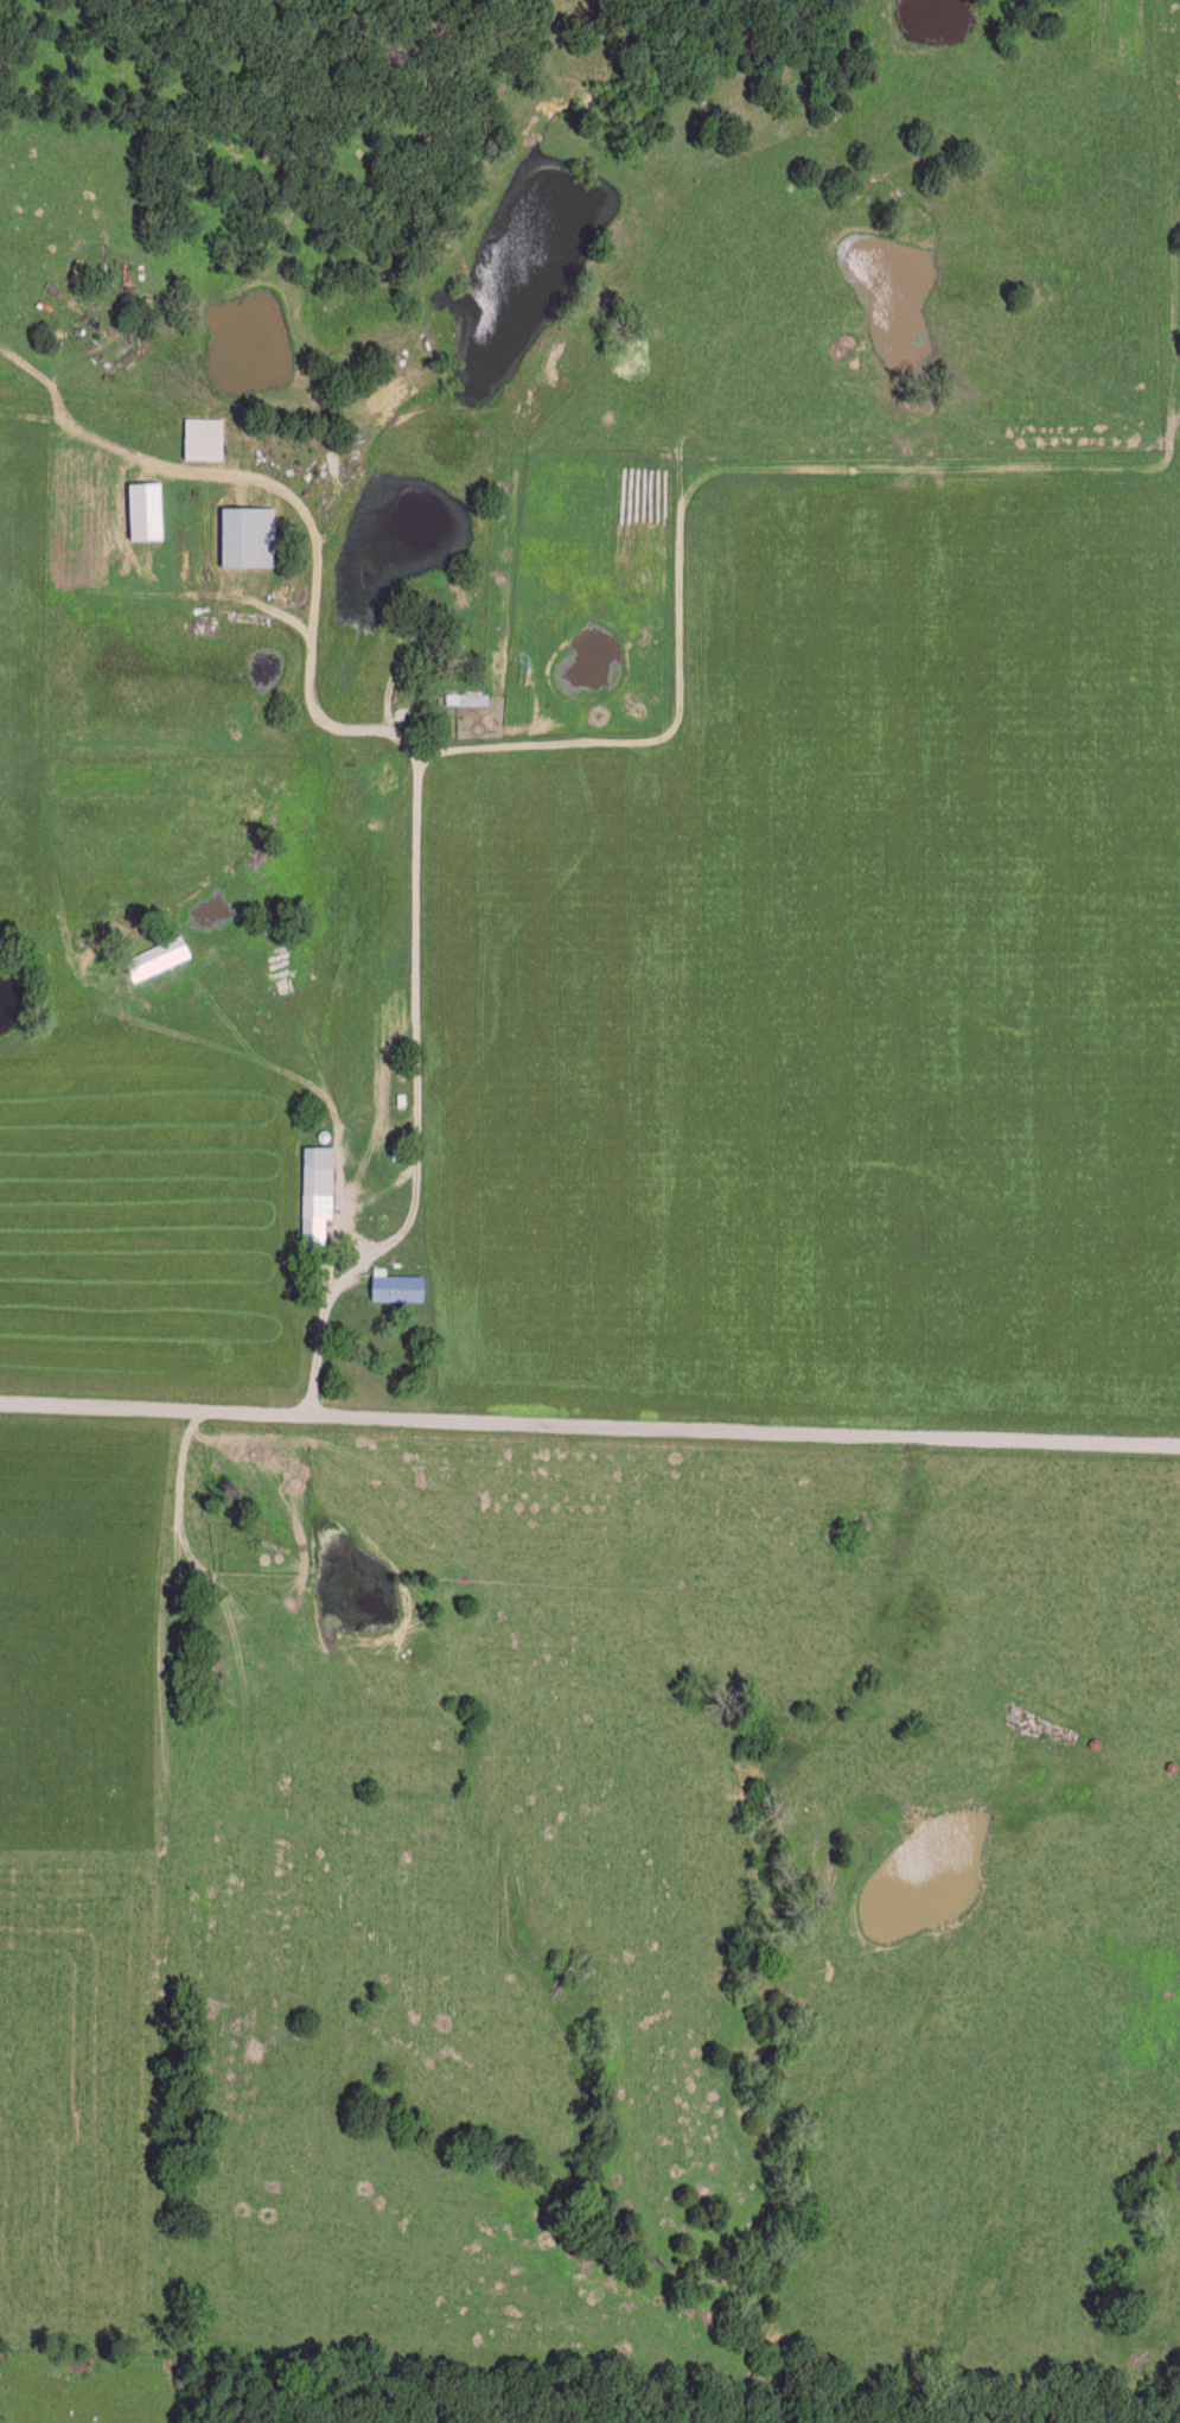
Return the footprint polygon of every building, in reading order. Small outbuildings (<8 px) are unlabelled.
[(184,457),(221,457),(221,417),(185,416),(184,457)] [(129,538),(160,537),(159,480),(128,481),(129,538)] [(273,505),(221,506),(221,564),(274,564),(273,505)] [(333,1144),(303,1144),(302,1249),(324,1249),(324,1216),(332,1216),(333,1144)] [(423,1273),(386,1273),(386,1265),(372,1265),(371,1298),(423,1299),(423,1273)]
